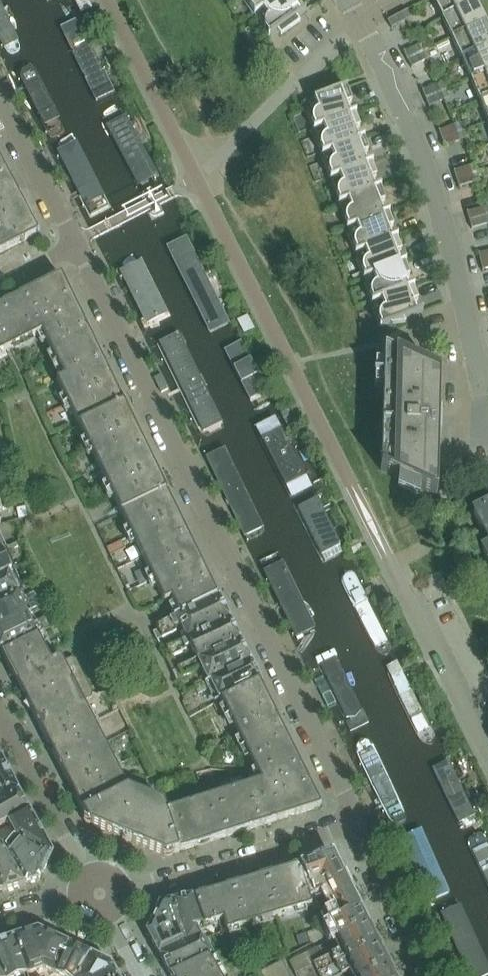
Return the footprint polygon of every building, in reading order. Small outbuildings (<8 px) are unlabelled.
[(75,3),(81,14),(91,9),(86,0),(80,0),(75,3)] [(253,14),(254,14),(253,15),(253,16),(276,0),(244,0),(253,14)] [(257,22),(269,38),(306,12),(305,11),(299,15),(292,5),(298,2),(297,0),(276,0),(253,16),(257,22)] [(476,1),(475,0),(432,0),(441,19),(476,1)] [(476,1),(441,19),(452,39),(486,22),(482,13),(476,1)] [(387,22),(391,30),(392,29),(391,29),(406,21),(402,14),(407,12),(407,11),(387,22)] [(6,64),(22,56),(0,12),(0,53),(6,64)] [(84,20),(67,27),(102,100),(118,93),(84,20)] [(486,22),(452,39),(461,59),(487,47),(487,26),(486,22)] [(403,53),(411,69),(412,68),(411,68),(426,61),(419,46),(404,53),(405,52),(404,52),(403,53)] [(487,73),(487,47),(461,59),(470,80),(487,73)] [(29,65),(13,73),(48,144),(65,135),(29,65)] [(470,80),(479,101),(487,97),(487,73),(470,80)] [(422,92),(429,108),(430,108),(430,107),(429,108),(429,107),(444,100),(438,86),(422,92),(423,91),(422,92)] [(305,105),(308,112),(314,129),(313,130),(356,114),(356,113),(349,115),(345,105),(352,103),(347,90),(346,89),(305,105)] [(479,101),(487,122),(487,97),(479,101)] [(126,101),(110,108),(142,182),(157,175),(126,101)] [(356,114),(313,130),(322,154),(321,154),(321,155),(364,138),(358,140),(354,130),(360,127),(355,115),(356,114)] [(438,131),(445,148),(446,148),(446,147),(445,148),(445,147),(460,141),(454,126),(439,132),(440,131),(439,131),(438,131)] [(364,139),(364,138),(321,155),(331,179),(329,179),(330,180),(372,163),(372,162),(366,165),(362,155),(368,152),(363,140),(364,139)] [(74,141),(52,152),(87,220),(108,208),(74,141)] [(12,184),(0,161),(0,187),(12,184)] [(373,164),(372,163),(330,180),(339,203),(338,204),(381,188),(380,187),(374,190),(370,179),(377,177),(372,164),(373,164)] [(453,172),(459,189),(460,188),(459,188),(475,182),(470,167),(454,173),(454,172),(454,171),(453,172)] [(0,187),(0,250),(2,253),(34,237),(35,236),(36,235),(36,234),(37,233),(37,232),(37,230),(36,229),(35,228),(12,184),(0,187)] [(381,188),(338,204),(347,228),(346,228),(347,230),(389,213),(389,212),(383,215),(379,204),(385,202),(380,189),(381,189),(381,188)] [(466,213),(471,230),(473,230),(472,229),(487,224),(483,209),(467,213),(468,213),(468,212),(466,213)] [(389,214),(389,213),(347,230),(356,253),(355,253),(355,254),(397,238),(397,237),(391,239),(387,229),(393,226),(388,214),(389,214)] [(398,238),(397,238),(355,254),(364,278),(363,278),(363,279),(406,262),(405,262),(399,264),(395,254),(401,251),(397,239),(398,238)] [(482,272),(483,271),(482,271),(482,270),(487,269),(487,253),(478,255),(478,254),(479,254),(478,254),(482,272)] [(129,255),(114,262),(149,334),(164,327),(129,255)] [(363,279),(366,285),(372,302),(371,303),(414,287),(414,286),(408,289),(404,278),(410,276),(405,263),(406,263),(406,262),(363,279)] [(42,333),(78,312),(63,280),(62,280),(61,279),(60,278),(59,278),(58,278),(57,278),(55,279),(15,299),(34,337),(42,333)] [(215,278),(202,284),(225,331),(237,325),(215,278)] [(371,303),(380,326),(381,329),(423,313),(422,312),(416,314),(412,303),(418,301),(413,288),(414,288),(414,287),(371,303)] [(34,337),(15,299),(0,307),(0,355),(34,337)] [(209,581),(89,334),(78,312),(42,333),(63,378),(56,381),(78,426),(121,514),(164,603),(171,600),(175,607),(179,616),(217,597),(213,589),(209,581)] [(238,323),(244,334),(253,329),(247,318),(238,323)] [(178,330),(155,341),(203,439),(226,428),(178,330)] [(241,338),(227,345),(261,412),(276,405),(241,338)] [(384,352),(382,446),(381,471),(380,470),(380,471),(436,496),(439,377),(384,352)] [(154,379),(161,394),(168,390),(161,376),(154,379)] [(278,410),(284,421),(294,415),(289,404),(278,410)] [(280,417),(258,429),(294,497),(316,485),(280,417)] [(220,440),(200,450),(243,536),(263,527),(220,440)] [(323,497),(303,507),(331,562),(351,552),(323,497)] [(465,508),(483,545),(475,549),(487,575),(487,497),(465,508)] [(348,545),(353,554),(361,550),(357,541),(348,545)] [(274,548),(254,558),(294,638),(314,628),(274,548)] [(8,573),(12,571),(3,552),(0,553),(0,577),(8,573)] [(358,568),(343,575),(384,658),(399,651),(358,568)] [(18,595),(8,573),(0,577),(0,603),(18,595)] [(28,581),(20,585),(23,592),(31,589),(28,581)] [(27,615),(18,595),(0,603),(0,628),(27,615)] [(186,641),(229,621),(217,597),(179,616),(154,628),(160,640),(181,630),(186,641)] [(27,615),(0,628),(0,651),(1,653),(37,635),(51,629),(46,618),(32,625),(27,615)] [(284,625),(278,615),(272,619),(278,629),(284,625)] [(192,652),(197,662),(239,641),(229,621),(186,641),(168,651),(173,661),(192,652)] [(395,633),(400,643),(408,639),(403,629),(395,633)] [(70,658),(53,667),(50,660),(47,655),(37,635),(1,653),(11,672),(14,678),(17,685),(35,719),(58,766),(82,812),(127,789),(103,743),(82,702),(91,698),(92,693),(75,660),(70,658)] [(207,683),(250,663),(239,641),(197,662),(178,671),(183,681),(201,672),(207,683)] [(404,661),(392,666),(430,748),(442,742),(404,661)] [(329,662),(313,670),(345,735),(361,728),(329,662)] [(218,701),(220,700),(259,682),(250,663),(207,683),(199,687),(203,695),(213,690),(218,701)] [(178,671),(173,673),(178,683),(183,681),(178,671)] [(261,781),(255,783),(207,798),(166,812),(159,813),(178,852),(226,837),(274,822),(314,810),(315,809),(316,808),(317,807),(318,806),(318,805),(318,804),(318,802),(318,801),(302,769),(259,682),(220,700),(221,702),(213,707),(218,718),(227,714),(261,781)] [(369,736),(352,745),(394,830),(412,821),(369,736)] [(447,752),(433,759),(468,831),(483,824),(447,752)] [(17,793),(0,760),(0,802),(17,793)] [(159,813),(166,812),(127,789),(82,812),(88,825),(165,856),(178,852),(159,813)] [(17,793),(0,802),(0,827),(27,811),(17,793)] [(476,798),(480,806),(487,802),(487,796),(487,793),(476,798)] [(52,855),(27,811),(0,827),(0,842),(13,834),(15,837),(50,858),(52,855)] [(381,822),(370,827),(373,833),(384,828),(381,822)] [(464,838),(487,885),(487,840),(482,829),(464,838)] [(421,830),(400,840),(430,905),(451,895),(421,830)] [(50,858),(15,837),(14,839),(20,842),(14,850),(42,876),(50,858)] [(3,892),(23,886),(8,857),(1,846),(0,846),(0,887),(3,892)] [(14,850),(8,857),(23,886),(39,882),(42,876),(14,850)] [(326,856),(299,866),(314,900),(330,893),(345,926),(362,918),(333,859),(326,856)] [(317,908),(314,900),(299,866),(264,877),(277,919),(317,908)] [(264,877),(228,887),(241,930),(277,919),(264,877)] [(193,898),(202,927),(203,932),(211,930),(213,938),(241,930),(228,887),(193,898)] [(193,898),(172,903),(186,943),(187,945),(198,941),(194,930),(202,927),(193,898)] [(159,908),(150,927),(186,943),(172,903),(160,906),(159,906),(158,908),(159,908)] [(435,910),(467,975),(484,975),(449,904),(435,910)] [(159,955),(186,943),(150,927),(148,931),(147,933),(159,955)] [(367,929),(338,943),(342,952),(313,966),(310,960),(320,955),(317,950),(289,962),(296,975),(318,975),(358,956),(357,954),(361,951),(363,957),(368,954),(367,952),(376,948),(367,929)] [(12,939),(26,975),(27,975),(42,971),(37,931),(13,939),(12,939)] [(67,945),(37,931),(42,971),(53,975),(67,945)] [(0,943),(0,973),(1,975),(26,975),(12,939),(0,943)] [(198,941),(187,945),(186,943),(159,955),(170,975),(201,975),(214,970),(198,941)] [(88,955),(67,945),(53,975),(54,975),(77,975),(88,955)] [(354,975),(371,975),(387,969),(376,948),(367,952),(368,954),(363,957),(361,951),(357,954),(358,956),(318,975),(344,975),(352,972),(354,975)] [(88,955),(77,975),(116,975),(110,965),(88,955)] [(282,962),(256,975),(289,975),(282,962)]
